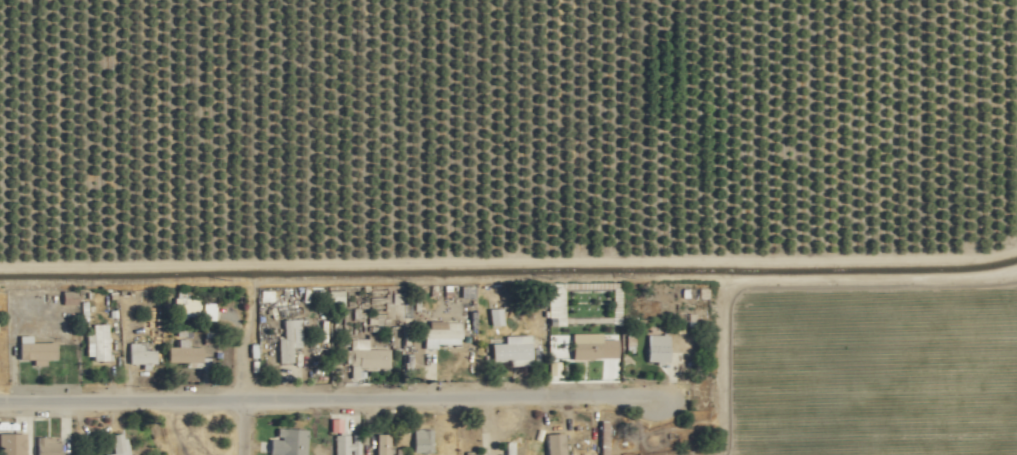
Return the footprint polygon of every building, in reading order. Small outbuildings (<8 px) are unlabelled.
[(214,303),(201,302),(201,320),(214,320),(214,303)] [(501,308),(488,309),(489,326),(503,325),(501,308)] [(300,319),(282,319),(282,338),(277,338),(278,362),(291,362),(291,347),(301,347),(300,319)] [(423,328),(423,348),(435,348),(435,344),(459,344),(460,321),(428,321),(428,328),(423,328)] [(106,323),(90,323),(91,333),(84,334),(85,359),(107,359),(106,323)] [(617,358),(616,338),(601,339),(601,333),(571,333),(572,358),(617,358)] [(669,335),(647,334),(646,362),(668,362),(669,335)] [(31,342),(30,335),(17,335),(18,359),(34,359),(34,365),(45,364),(45,359),(55,359),(55,341),(31,342)] [(509,365),(530,365),(530,335),(504,335),(504,343),(491,343),(491,362),(509,361),(509,365)] [(201,347),(187,347),(187,339),(176,338),(176,346),(167,346),(167,362),(201,362),(201,347)] [(367,339),(349,338),(349,349),(344,349),(344,366),(388,367),(388,349),(367,348),(367,339)] [(128,343),(128,364),(145,364),(155,364),(155,350),(146,350),(146,342),(128,343)] [(607,421),(600,421),(600,445),(608,445),(607,421)] [(276,428),(276,438),(269,438),(269,454),(276,454),(306,454),(306,429),(276,428)] [(413,453),(432,453),(432,429),(412,429),(413,453)] [(124,432),(110,434),(112,453),(103,454),(127,454),(124,432)] [(24,433),(0,433),(0,454),(24,454),(24,433)] [(376,433),(375,454),(389,454),(390,434),(376,433)] [(564,433),(546,433),(546,454),(564,454),(564,433)] [(349,434),(349,435),(334,434),(334,454),(359,454),(359,434),(349,434)] [(35,438),(34,454),(59,454),(59,438),(35,438)] [(513,442),(505,442),(504,454),(513,454),(513,442)]
